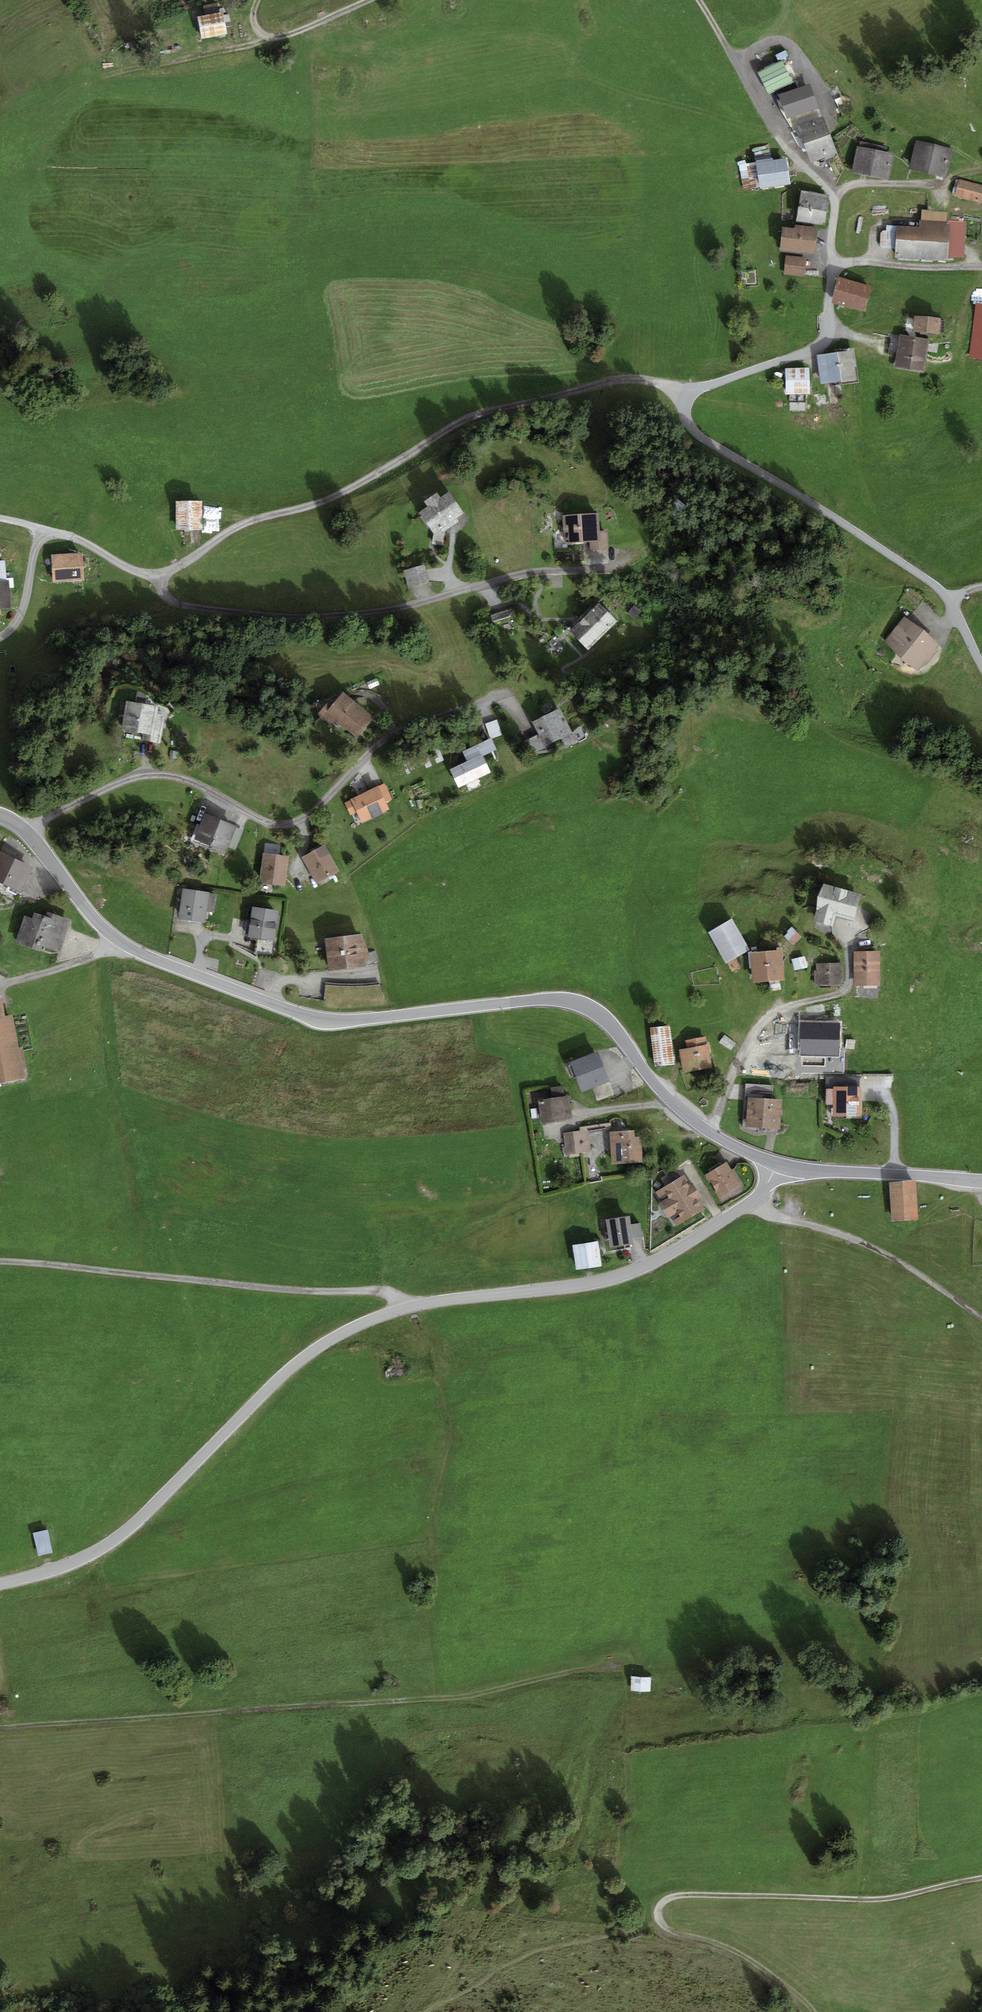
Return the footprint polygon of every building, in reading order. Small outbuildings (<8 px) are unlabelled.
[(212,16),(188,21),(193,43),(217,37),(212,16)] [(784,64),(755,80),(765,98),(794,82),(784,64)] [(789,100),(779,103),(782,116),(793,113),(789,100)] [(822,120),(799,129),(813,165),(836,156),(822,120)] [(953,149),(918,140),(911,168),(946,177),(953,149)] [(894,155),(858,147),(852,172),(888,181),(894,155)] [(782,161),(751,167),(755,192),(787,187),(782,161)] [(957,181),(952,197),(977,204),(981,188),(957,181)] [(825,199),(796,194),(792,222),(821,227),(825,199)] [(921,228),(894,226),(892,259),(945,262),(946,258),(963,259),(965,224),(944,223),(945,215),(921,214),(921,228)] [(812,234),(778,231),(776,254),(810,257),(812,234)] [(808,261),(786,258),(784,276),(806,278),(808,261)] [(868,288),(841,281),(835,305),(861,312),(868,288)] [(976,304),(969,359),(981,361),(981,304),(976,304)] [(931,321),(906,319),(905,333),(929,336),(931,321)] [(923,343),(894,338),(889,371),(917,376),(923,343)] [(851,354),(816,357),(819,384),(853,381),(851,354)] [(806,371),(783,373),(785,398),(807,396),(806,371)] [(441,494),(413,519),(433,541),(460,516),(441,494)] [(208,504),(183,503),(182,531),(208,532),(208,504)] [(600,516),(558,519),(560,547),(603,543),(600,516)] [(85,555),(52,556),(53,580),(86,579),(85,555)] [(0,563),(0,609),(9,609),(6,563),(0,563)] [(424,566),(405,572),(410,590),(429,584),(424,566)] [(594,612),(571,634),(591,654),(613,632),(594,612)] [(937,652),(901,622),(880,647),(916,677),(937,652)] [(375,722),(339,694),(331,704),(325,704),(316,717),(331,728),(332,726),(358,745),(375,722)] [(159,708),(126,703),(122,730),(161,736),(164,717),(158,715),(159,708)] [(557,711),(530,726),(537,739),(529,744),(536,755),(558,743),(562,751),(575,743),(557,711)] [(487,725),(492,740),(504,737),(499,722),(487,725)] [(478,758),(446,775),(455,793),(487,776),(478,758)] [(383,786),(341,809),(348,820),(352,818),(358,828),(385,813),(381,806),(391,801),(383,786)] [(229,832),(198,821),(189,846),(221,857),(229,832)] [(321,849),(299,861),(314,887),(336,875),(321,849)] [(0,853),(0,884),(20,894),(32,869),(0,853)] [(283,862),(258,860),(255,889),(280,892),(283,862)] [(855,897),(819,887),(813,911),(817,912),(813,925),(830,930),(833,919),(848,923),(855,897)] [(213,899),(177,894),(173,923),(200,928),(202,915),(210,916),(213,899)] [(39,921),(31,920),(22,946),(49,955),(50,951),(65,956),(77,924),(53,914),(41,918),(39,921)] [(274,917),(249,914),(246,940),(271,943),(274,917)] [(731,921),(706,936),(724,967),(750,951),(731,921)] [(791,931),(783,939),(792,947),(799,939),(791,931)] [(361,938),(322,944),(326,974),(365,968),(361,938)] [(777,952),(745,955),(748,985),(780,982),(777,952)] [(874,955),(851,956),(851,989),(874,988),(874,955)] [(801,960),(790,962),(792,973),(803,971),(801,960)] [(839,967),(815,967),(815,989),(839,989),(839,967)] [(24,1081),(13,1016),(5,1017),(2,1000),(0,1000),(0,1085),(24,1081)] [(666,1030),(648,1032),(653,1069),(671,1067),(666,1030)] [(736,1046),(725,1038),(719,1046),(730,1054),(736,1046)] [(675,1044),(680,1078),(710,1073),(704,1040),(675,1044)] [(855,1043),(847,1043),(847,1052),(855,1053),(855,1043)] [(596,1051),(569,1052),(570,1091),(598,1090),(596,1051)] [(857,1092),(831,1092),(831,1120),(857,1120),(857,1092)] [(565,1101),(537,1104),(540,1125),(568,1122),(565,1101)] [(779,1104),(745,1103),(744,1131),(778,1132),(779,1104)] [(589,1133),(563,1135),(565,1155),(591,1153),(589,1133)] [(630,1135),(608,1136),(610,1167),(640,1166),(639,1141),(631,1141),(630,1135)] [(725,1165),(703,1177),(716,1200),(738,1189),(725,1165)] [(682,1178),(654,1196),(675,1229),(703,1211),(682,1178)] [(913,1184),(888,1186),(891,1223),(916,1221),(913,1184)] [(626,1220),(602,1223),(606,1252),(630,1249),(629,1243),(642,1241),(640,1226),(627,1228),(626,1220)] [(596,1244),(570,1248),(574,1273),(600,1269),(596,1244)] [(51,1532),(37,1535),(42,1555),(56,1552),(51,1532)] [(653,1679),(632,1679),(632,1693),(653,1693),(653,1679)]
